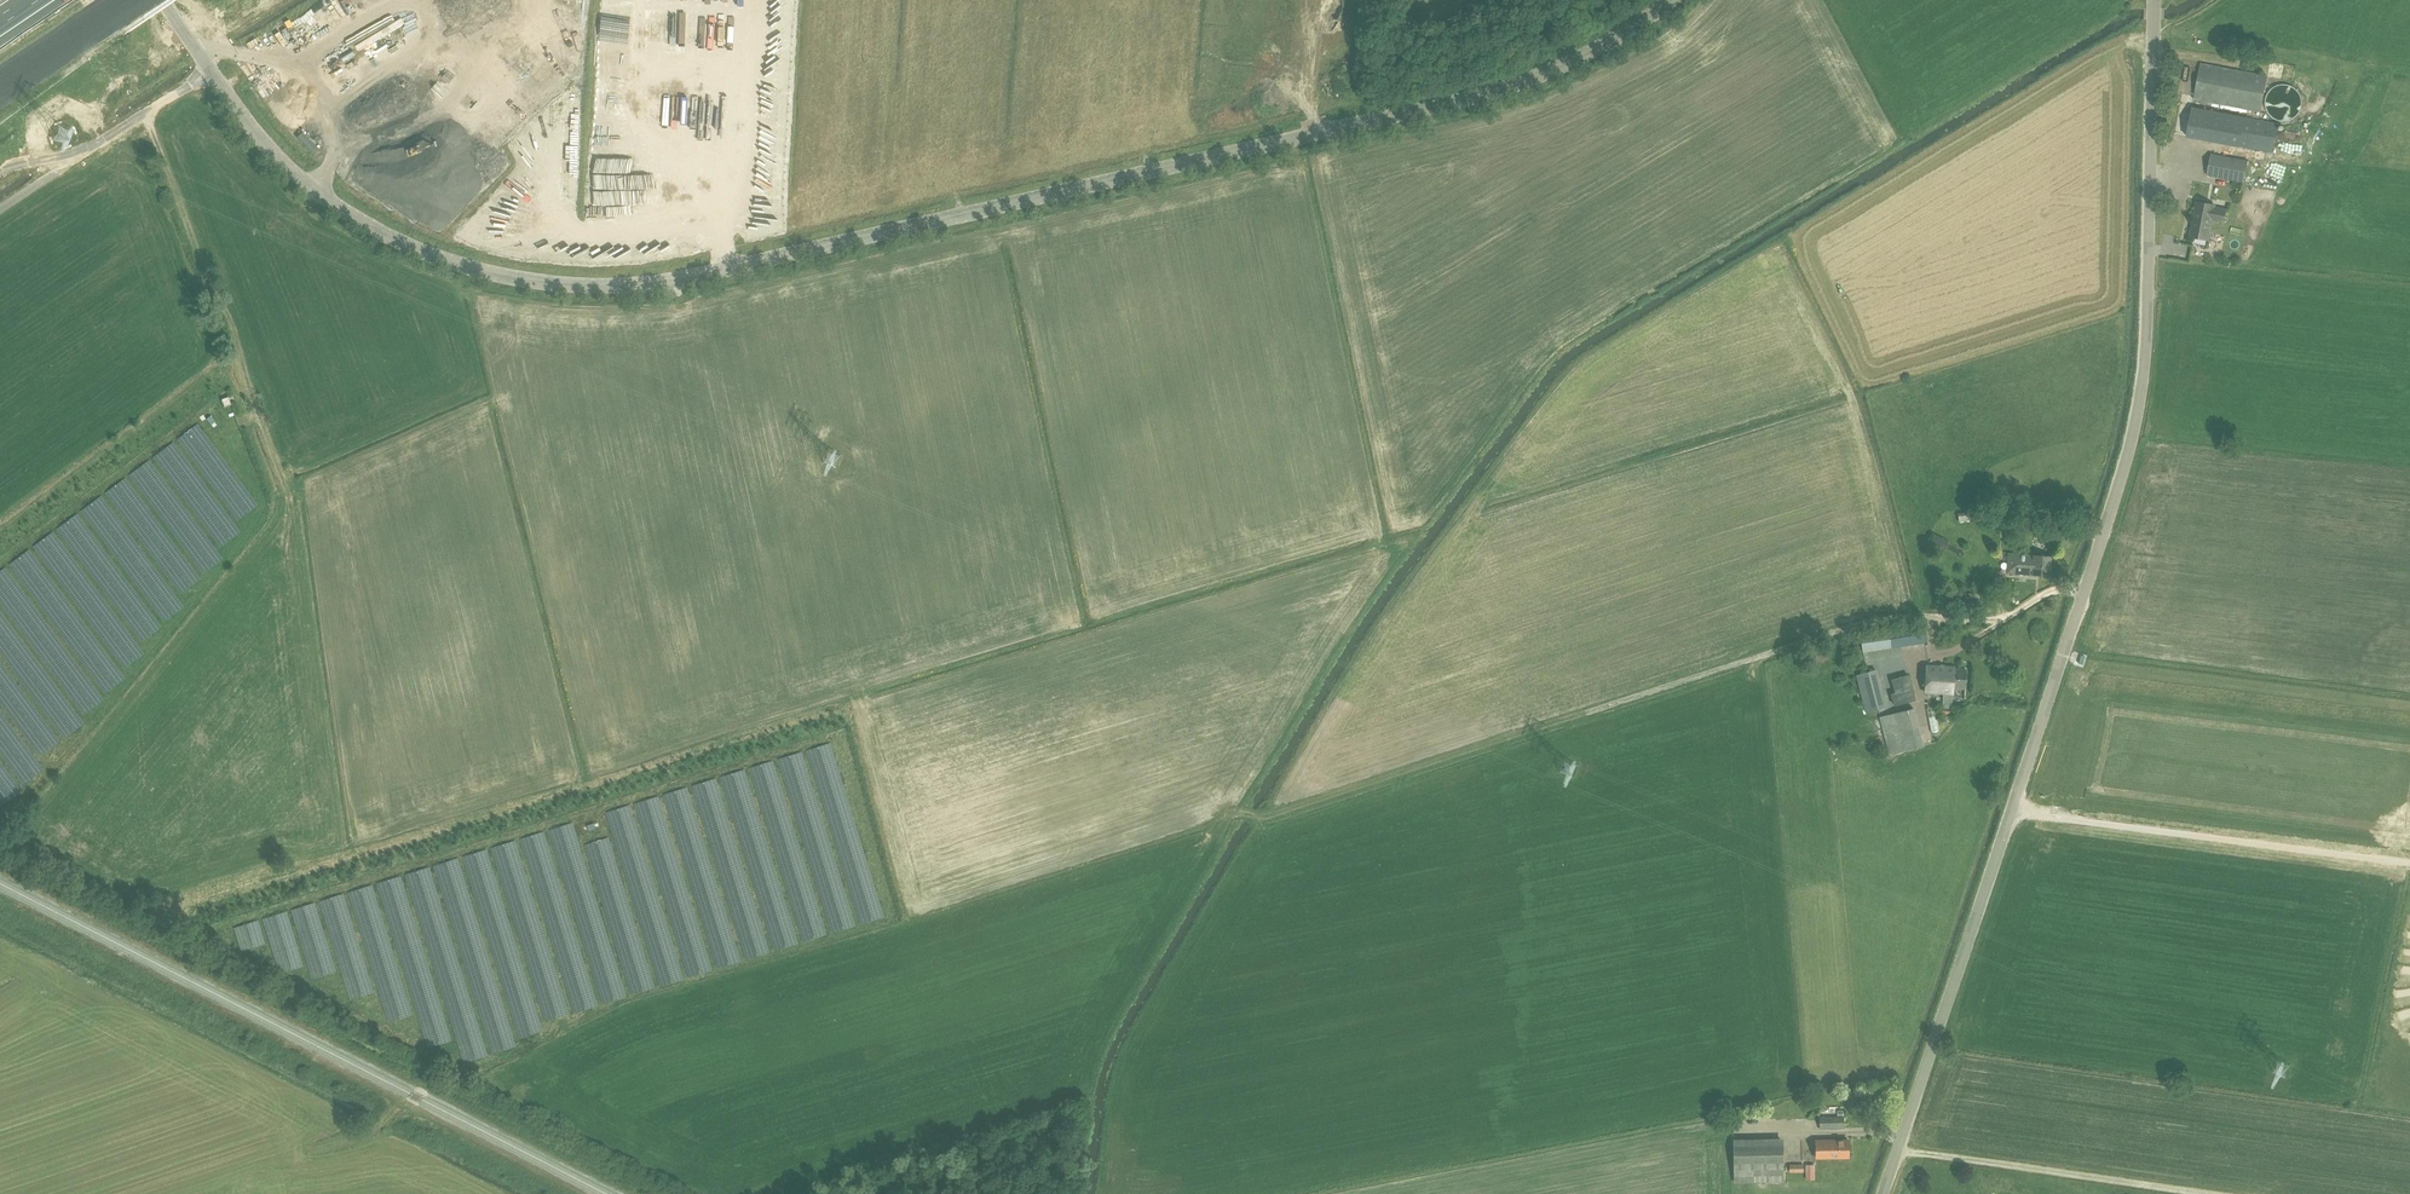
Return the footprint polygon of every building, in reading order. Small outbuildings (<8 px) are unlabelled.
[(2193,100),(2261,113),(2268,76),(2201,63),(2193,100)] [(2298,115),(2301,111),(2302,107),(2302,104),(2302,101),(2301,97),(2299,93),(2297,89),(2292,86),(2288,84),(2283,84),(2280,84),(2278,85),(2273,87),(2270,90),(2267,95),(2265,99),(2265,102),(2265,107),(2267,111),(2270,115),(2274,119),(2279,121),(2283,121),(2287,121),(2292,120),(2295,117),(2298,115)] [(2186,137),(2273,153),(2279,123),(2193,106),(2186,137)] [(2208,175),(2243,182),(2248,161),(2212,154),(2208,175)] [(2197,202),(2190,236),(2208,240),(2212,220),(2225,222),(2227,210),(2214,208),(2215,205),(2197,202)] [(228,397),(221,399),(224,407),(231,405),(228,397)] [(1973,510),(1958,512),(1959,520),(1974,518),(1973,510)] [(1930,542),(1939,546),(1943,537),(1934,533),(1930,542)] [(2008,554),(2007,573),(2032,574),(2032,575),(2049,577),(2051,556),(2033,555),(2008,554)] [(1923,623),(1860,632),(1863,653),(1926,643),(1923,623)] [(1926,666),(1925,692),(1953,693),(1953,688),(1965,689),(1966,669),(1954,668),(1954,667),(1926,666)] [(1874,671),(1856,676),(1863,704),(1870,702),(1873,712),(1886,709),(1878,680),(1877,680),(1874,671)] [(1909,676),(1892,681),(1895,694),(1892,695),(1895,706),(1916,700),(1909,676)] [(1914,708),(1879,717),(1889,755),(1924,746),(1914,708)] [(1844,1116),(1820,1117),(1820,1129),(1844,1128),(1844,1116)] [(1783,1138),(1733,1139),(1734,1183),(1784,1182),(1783,1138)] [(1847,1142),(1818,1142),(1818,1156),(1847,1155),(1847,1142)] [(1789,1164),(1789,1173),(1804,1173),(1804,1164),(1789,1164)]
